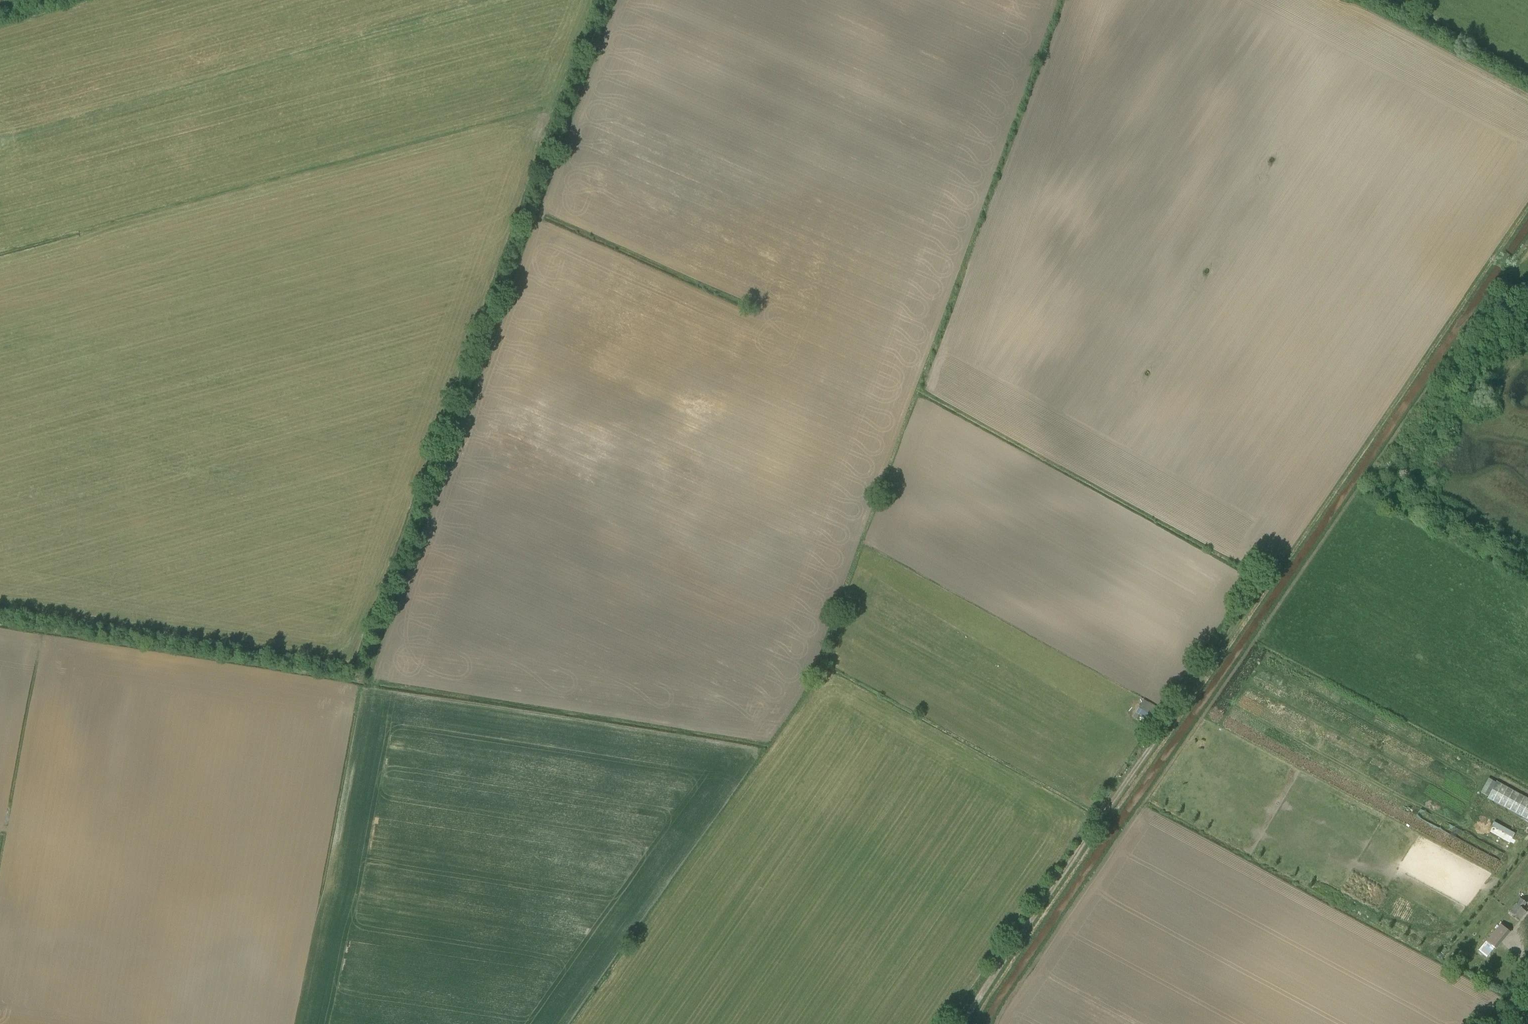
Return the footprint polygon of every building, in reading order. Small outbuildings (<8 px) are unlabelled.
[(1488,779),(1481,793),(1488,797),(1487,798),(1527,820),(1527,798),(1497,782),(1496,783),(1488,779)] [(1488,835),(1510,845),(1517,830),(1494,820),(1488,835)] [(1519,920),(1526,912),(1521,908),(1526,903),(1520,898),(1509,911),(1519,920)] [(1486,957),(1494,948),(1492,946),(1498,939),(1507,929),(1501,924),(1492,934),(1486,941),(1487,941),(1479,950),(1486,957)]
